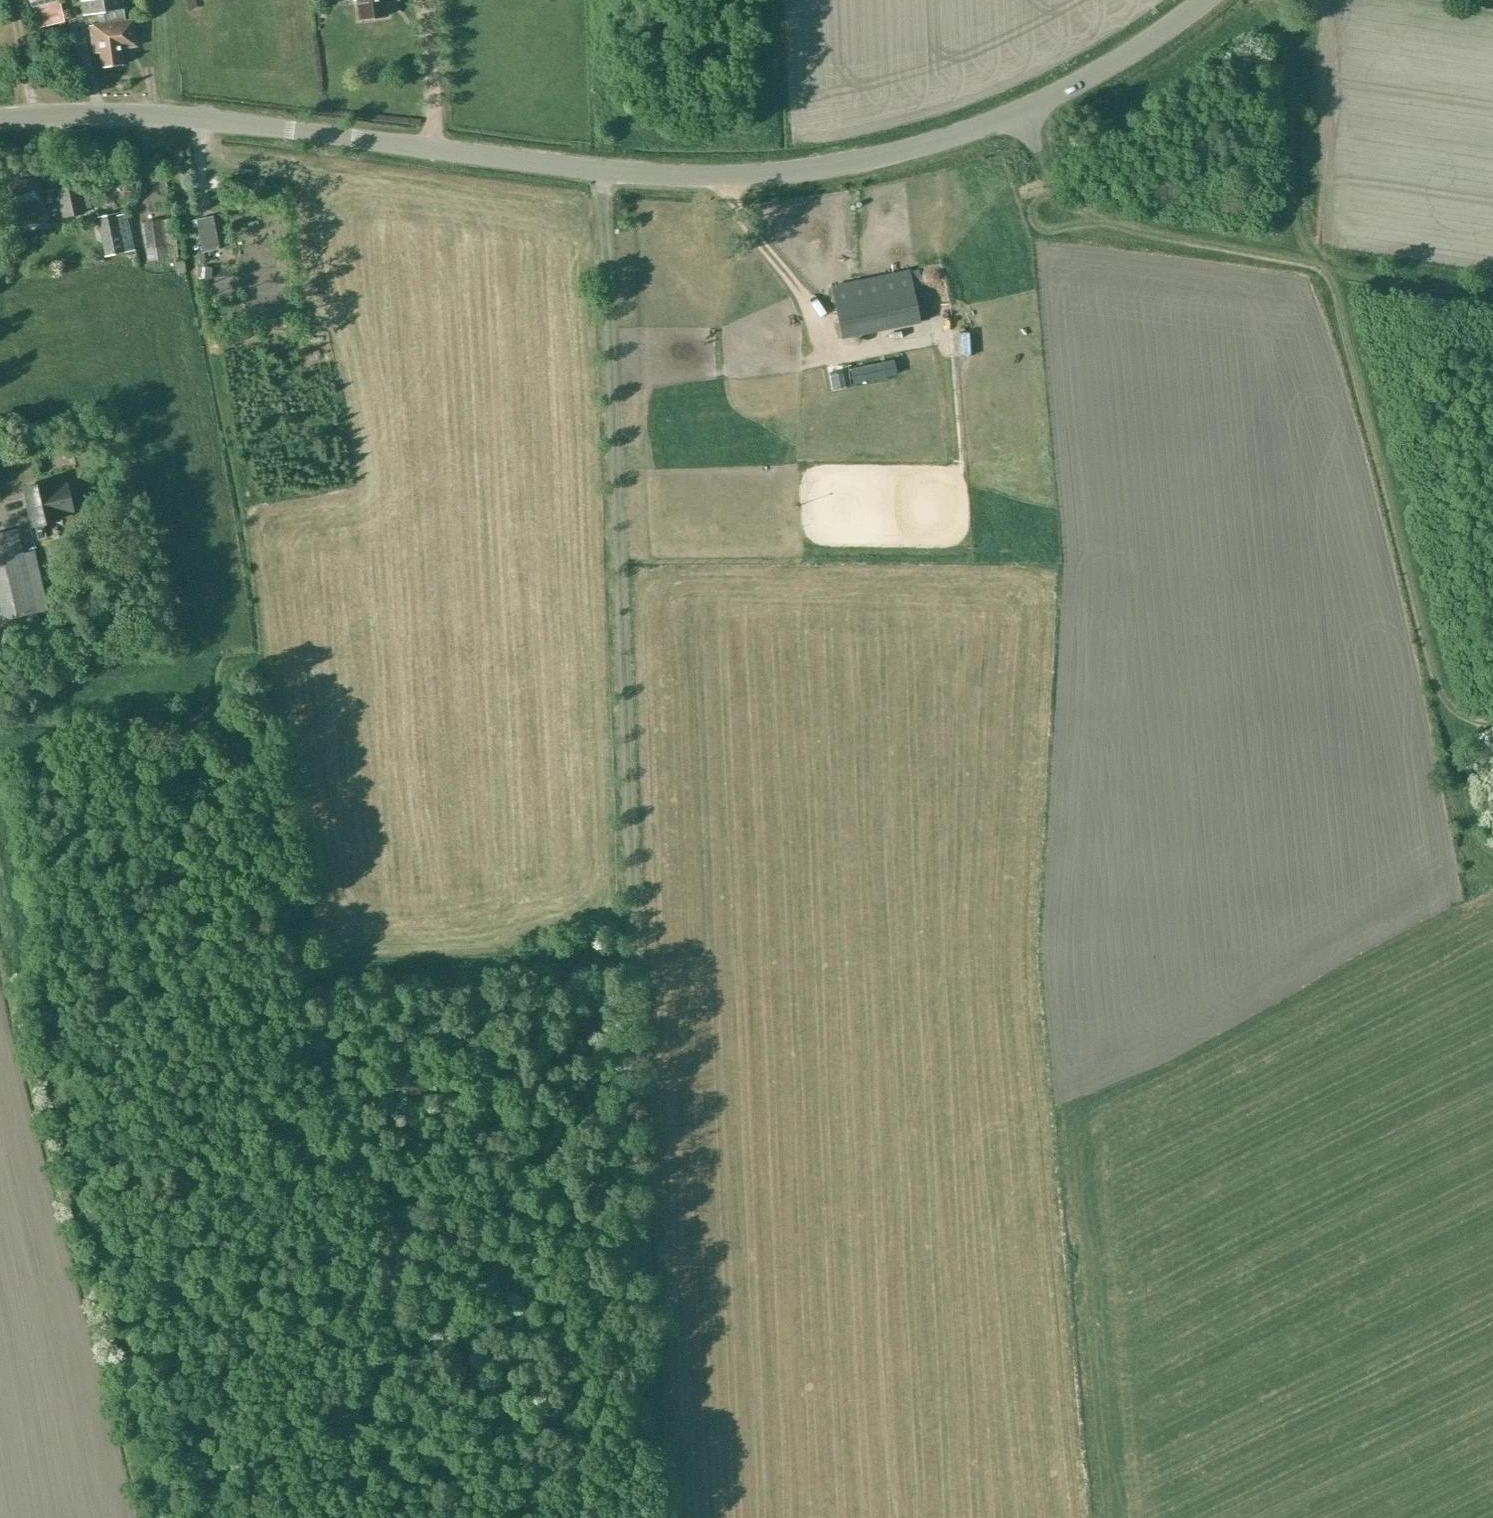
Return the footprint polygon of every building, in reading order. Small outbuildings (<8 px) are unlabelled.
[(36,28),(64,22),(59,0),(30,0),(36,28)] [(83,16),(127,8),(126,0),(80,0),(83,16)] [(350,3),(357,2),(359,20),(388,17),(386,2),(398,1),(398,0),(350,0),(350,3)] [(132,19),(90,25),(94,53),(100,52),(102,67),(122,64),(120,48),(136,46),(132,19)] [(82,208),(91,207),(88,193),(80,195),(77,184),(57,188),(58,192),(42,195),(38,177),(6,184),(10,205),(9,205),(13,223),(48,215),(46,208),(60,205),(63,217),(83,212),(82,208)] [(104,254),(126,250),(119,212),(97,217),(104,254)] [(213,216),(196,220),(203,252),(219,249),(213,216)] [(161,220),(143,223),(148,261),(167,258),(165,244),(161,220)] [(909,270),(831,286),(841,337),(920,321),(909,270)] [(35,525),(35,527),(37,539),(46,537),(43,523),(58,519),(57,512),(72,509),(67,485),(51,489),(50,482),(24,488),(33,525),(35,525)] [(34,549),(23,552),(17,529),(0,533),(0,620),(48,609),(34,549)]
